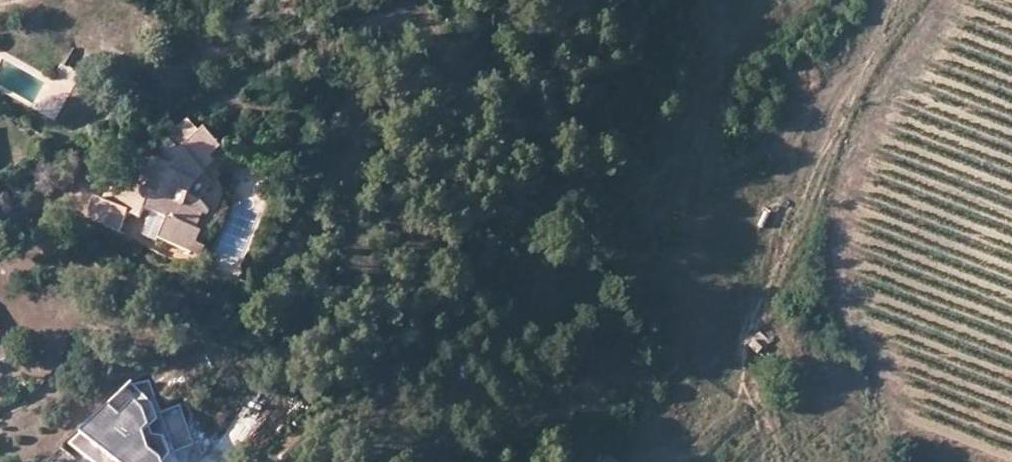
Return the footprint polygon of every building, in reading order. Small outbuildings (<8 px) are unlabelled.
[(159,242),(191,254),(195,245),(199,234),(193,232),(201,216),(208,218),(209,216),(199,203),(188,198),(194,183),(214,164),(210,159),(219,151),(204,132),(198,136),(188,125),(174,135),(176,138),(169,143),(160,164),(155,161),(149,173),(135,168),(123,194),(116,209),(101,203),(97,201),(89,221),(120,233),(128,217),(140,222),(144,212),(166,222),(159,242)] [(108,188),(101,203),(116,209),(123,194),(108,188)] [(195,245),(191,254),(202,258),(204,248),(195,245)] [(771,346),(760,335),(752,342),(763,353),(771,346)] [(131,385),(108,405),(119,417),(134,403),(142,411),(148,428),(156,421),(153,406),(131,385)] [(108,405),(79,432),(116,461),(160,461),(148,452),(142,434),(148,428),(142,411),(134,403),(119,417),(108,405)] [(148,428),(142,434),(148,452),(160,461),(167,461),(170,456),(163,438),(152,438),(148,428)]
